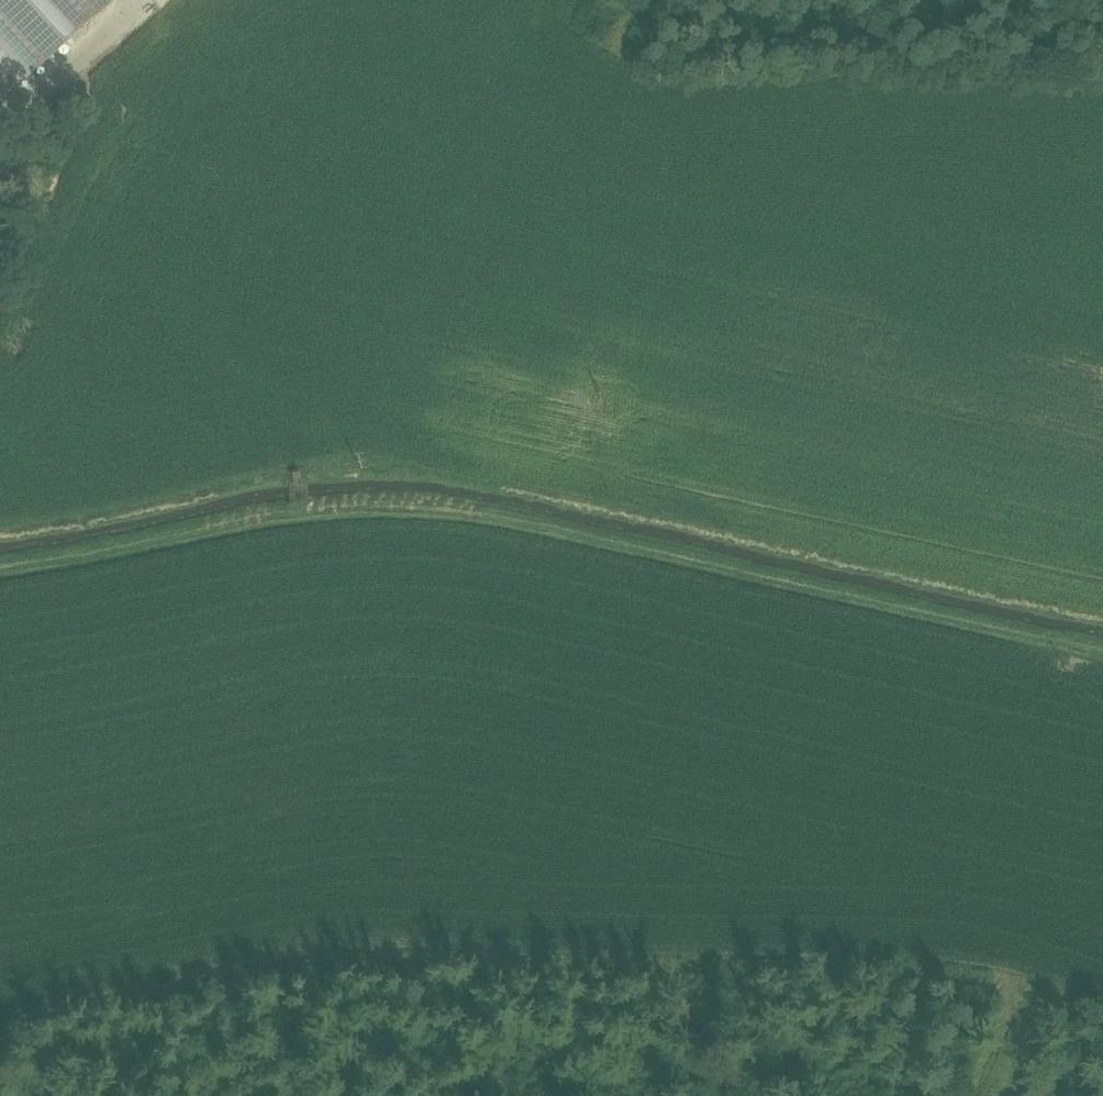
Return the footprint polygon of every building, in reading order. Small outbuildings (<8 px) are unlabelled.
[(16,87),(101,10),(92,0),(0,0),(0,70),(16,87)] [(16,87),(0,70),(0,101),(16,87)]
